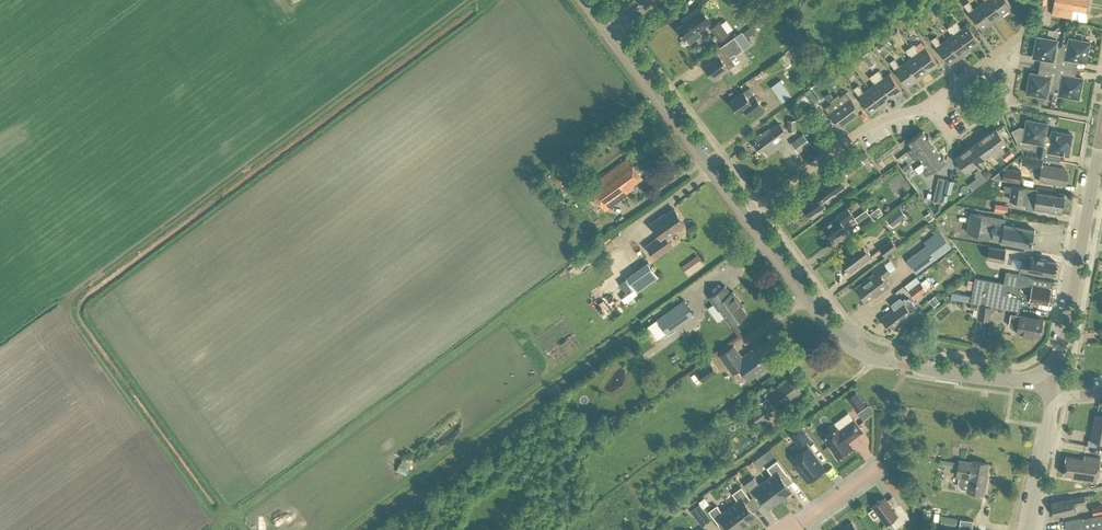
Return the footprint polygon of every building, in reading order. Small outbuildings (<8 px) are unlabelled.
[(992,21),(980,4),(974,8),(968,0),(964,4),(982,29),(992,21)] [(992,0),(985,0),(980,4),(992,21),(1002,14),(992,0)] [(1002,14),(1013,6),(1008,0),(992,0),(1002,14)] [(1088,0),(1054,0),(1052,13),(1071,17),(1073,8),(1086,11),(1088,0)] [(700,29),(711,21),(700,5),(689,13),(682,19),(684,22),(677,27),(685,38),(699,28),(700,29)] [(752,21),(749,17),(743,21),(746,25),(752,21)] [(710,27),(719,40),(729,33),(720,20),(710,27)] [(956,20),(951,24),(970,49),(980,41),(967,24),(962,28),(956,20)] [(970,49),(951,24),(947,27),(953,35),(947,39),(960,56),(970,49)] [(734,53),(735,54),(748,45),(739,33),(726,42),(716,49),(720,55),(721,56),(727,52),(730,56),(734,53)] [(960,56),(947,39),(941,43),(936,35),(931,39),(949,63),(960,56)] [(1058,69),(1062,46),(1056,45),(1057,40),(1037,36),(1033,56),(1046,58),(1044,66),(1058,69)] [(886,37),(875,45),(880,51),(891,43),(886,37)] [(1062,41),(1062,46),(1058,64),(1072,67),(1073,59),(1086,61),(1090,41),(1069,37),(1068,42),(1062,41)] [(914,43),(910,46),(928,71),(938,63),(926,46),(920,50),(914,43)] [(928,71),(910,46),(905,49),(911,57),(905,61),(918,78),(928,71)] [(869,51),(863,55),(870,66),(876,61),(869,51)] [(729,67),(735,63),(727,52),(721,56),(720,55),(704,65),(712,77),(720,71),(722,74),(730,69),(729,67)] [(793,62),(786,53),(781,57),(788,66),(793,62)] [(918,78),(905,61),(900,65),(894,58),(889,61),(908,86),(918,78)] [(1083,77),(1075,76),(1070,75),(1072,67),(1058,64),(1058,69),(1055,88),(1060,89),(1059,94),(1079,98),(1083,77)] [(1055,88),(1058,69),(1044,66),(1043,74),(1030,72),(1027,92),(1047,96),(1048,91),(1054,92),(1055,88)] [(847,79),(853,74),(847,67),(841,71),(847,79)] [(878,69),(874,72),(892,97),(902,90),(890,72),(884,77),(878,69)] [(892,97),(874,72),(869,76),(875,83),(869,87),(882,105),(892,97)] [(779,87),(775,91),(780,98),(789,91),(780,79),(776,82),(779,87)] [(882,105),(869,87),(864,92),(858,84),(853,87),(872,112),(882,105)] [(750,115),(763,106),(756,95),(755,95),(750,87),(744,91),(744,90),(730,101),(738,113),(745,108),(750,115)] [(838,93),(834,97),(850,119),(858,114),(855,110),(859,108),(846,91),(840,96),(838,93)] [(803,109),(812,103),(805,94),(797,100),(803,109)] [(850,119),(834,97),(829,100),(831,102),(824,107),(837,124),(841,121),(843,124),(850,119)] [(796,130),(796,119),(788,119),(787,130),(796,130)] [(1045,134),(1047,123),(1027,119),(1026,127),(1020,126),(1012,130),(1020,148),(1024,146),(1031,147),(1032,141),(1044,143),(1045,134)] [(779,139),(788,132),(780,122),(771,129),(770,127),(762,133),(761,132),(754,137),(757,141),(754,143),(761,151),(764,149),(767,154),(782,143),(779,139)] [(990,131),(985,134),(1001,154),(1005,151),(1001,146),(1007,141),(996,127),(990,132),(990,131)] [(911,155),(931,139),(928,135),(927,136),(923,130),(909,140),(913,146),(898,157),(902,161),(911,155)] [(1069,154),(1072,134),(1052,130),(1051,135),(1045,134),(1044,143),(1041,158),(1060,161),(1061,153),(1069,154)] [(803,132),(791,142),(799,152),(811,142),(803,132)] [(1005,160),(1001,154),(985,134),(981,137),(982,138),(976,142),(986,156),(992,152),(1000,164),(1005,160)] [(924,161),(938,150),(934,144),(935,144),(931,139),(911,155),(914,159),(920,155),(924,161)] [(986,156),(976,142),(970,147),(969,146),(965,149),(980,169),(985,166),(981,161),(986,156)] [(1007,160),(1015,154),(1010,148),(1002,154),(1007,160)] [(980,169),(965,149),(961,152),(962,153),(956,157),(966,172),(972,167),(976,173),(980,169)] [(926,175),(947,160),(943,155),(942,156),(938,150),(924,161),(928,166),(922,170),(926,175)] [(628,191),(634,187),(632,184),(642,177),(628,157),(589,185),(607,209),(629,193),(628,191)] [(1066,182),(1068,171),(1065,171),(1065,168),(1042,164),(1043,159),(1033,158),(1032,165),(1041,166),(1039,180),(1063,184),(1063,181),(1066,182)] [(856,168),(851,163),(843,168),(848,174),(856,168)] [(912,169),(908,163),(903,167),(907,173),(912,169)] [(1022,170),(1004,167),(991,177),(1020,182),(1022,170)] [(983,173),(987,179),(993,174),(989,169),(983,173)] [(558,190),(572,181),(566,172),(552,181),(558,190)] [(981,183),(987,179),(983,173),(977,177),(981,183)] [(821,201),(829,196),(834,192),(835,193),(845,185),(838,175),(814,193),(815,194),(802,204),(810,215),(818,209),(818,210),(825,206),(821,201)] [(947,178),(944,191),(951,193),(954,180),(947,178)] [(962,189),(966,194),(972,190),(968,184),(962,189)] [(1061,212),(1064,195),(1038,191),(1038,189),(1012,185),(1004,184),(1003,190),(1011,191),(1010,199),(1027,201),(1026,207),(1061,212)] [(936,187),(934,194),(941,195),(942,189),(936,187)] [(995,202),(994,210),(1007,212),(1009,204),(995,202)] [(843,223),(853,215),(848,207),(837,215),(838,216),(824,226),(832,238),(846,228),(843,223)] [(892,214),(898,221),(906,214),(901,207),(892,214)] [(664,216),(663,215),(651,223),(660,236),(647,245),(655,257),(672,244),(666,236),(685,223),(675,208),(664,216)] [(854,217),(862,228),(874,220),(866,209),(854,217)] [(929,221),(935,216),(930,211),(925,215),(929,221)] [(1031,246),(1034,228),(1005,223),(1006,218),(971,212),(967,232),(992,236),(992,237),(1001,239),(1001,240),(1031,246)] [(940,229),(920,244),(919,242),(909,249),(913,255),(907,259),(916,271),(951,245),(940,229)] [(892,238),(879,247),(886,255),(898,246),(892,238)] [(840,256),(851,270),(864,260),(865,261),(872,255),(860,240),(853,245),(854,246),(840,256)] [(989,245),(987,258),(1004,261),(1006,248),(989,245)] [(683,264),(690,274),(706,263),(699,253),(683,264)] [(1053,275),(1056,261),(1046,259),(1047,258),(1031,255),(1030,260),(1022,259),(1020,269),(1028,271),(1044,274),(1044,273),(1053,275)] [(948,261),(944,256),(937,261),(940,266),(948,261)] [(890,260),(885,264),(883,261),(872,269),(874,273),(856,287),(867,301),(880,290),(881,292),(890,285),(883,277),(890,272),(890,271),(895,267),(890,260)] [(637,292),(658,276),(647,261),(626,276),(632,285),(637,292)] [(1005,276),(1006,268),(999,267),(997,275),(1005,276)] [(978,303),(980,303),(981,303),(992,305),(1019,310),(1021,298),(1029,299),(1029,300),(1048,303),(1051,287),(1030,283),(1031,276),(1006,272),(1004,282),(974,277),(970,302),(971,302),(978,303)] [(908,288),(915,297),(926,289),(920,280),(908,288)] [(725,285),(709,296),(718,309),(720,308),(731,324),(747,313),(738,300),(739,299),(733,290),(730,292),(725,285)] [(929,300),(934,306),(940,301),(935,295),(929,300)] [(603,301),(609,311),(616,307),(609,297),(603,301)] [(667,332),(694,312),(684,299),(657,318),(667,332)] [(881,317),(890,328),(892,326),(894,329),(913,314),(911,311),(915,308),(909,301),(905,304),(903,300),(881,317)] [(992,305),(981,303),(980,303),(978,317),(990,319),(992,305)] [(1040,336),(1043,318),(1011,313),(1009,325),(1018,326),(1016,332),(1040,336)] [(645,331),(653,342),(657,339),(649,328),(645,331)] [(764,366),(772,360),(761,345),(753,350),(753,349),(742,357),(733,344),(720,354),(731,370),(739,365),(749,379),(757,373),(755,370),(763,365),(764,366)] [(694,357),(698,354),(694,348),(690,351),(694,357)] [(718,371),(710,360),(695,371),(703,381),(718,371)] [(769,392),(780,407),(801,391),(791,376),(769,392)] [(769,396),(762,387),(752,394),(758,403),(769,396)] [(857,411),(866,404),(856,391),(847,398),(857,411)] [(758,423),(771,414),(764,403),(751,413),(758,423)] [(1095,414),(1091,439),(1098,440),(1097,446),(1101,447),(1101,415),(1095,414)] [(838,426),(823,438),(838,458),(853,447),(849,441),(863,430),(854,418),(840,429),(838,426)] [(759,438),(768,432),(762,424),(754,431),(759,438)] [(790,434),(799,446),(810,438),(801,426),(790,434)] [(809,480),(824,468),(808,447),(793,458),(809,480)] [(763,453),(754,460),(758,467),(768,460),(763,453)] [(1097,482),(1101,457),(1085,455),(1084,458),(1065,455),(1063,474),(1071,475),(1071,477),(1082,479),(1082,480),(1097,482)] [(773,474),(766,479),(781,500),(787,496),(786,495),(792,490),(782,476),(787,473),(777,460),(767,467),(773,474)] [(983,493),(988,463),(972,460),(972,462),(960,460),(957,475),(958,476),(957,483),(961,489),(967,490),(983,493)] [(781,500),(766,479),(759,484),(754,477),(744,484),(753,496),(758,492),(769,507),(775,502),(776,504),(781,500)] [(738,500),(731,505),(746,526),(751,522),(750,521),(757,516),(746,502),(751,499),(741,486),(733,492),(738,500)] [(1076,504),(1086,502),(1085,495),(1051,502),(1054,515),(1063,513),(1064,514),(1077,512),(1076,504)] [(699,501),(700,502),(703,507),(709,503),(704,497),(699,501)] [(877,503),(873,505),(886,523),(891,519),(896,526),(909,517),(900,504),(893,508),(885,497),(881,499),(877,499),(877,503)] [(691,509),(695,515),(704,508),(703,507),(700,502),(691,509)] [(1094,513),(1101,511),(1101,503),(1093,505),(1094,513)] [(731,505),(722,511),(717,504),(709,510),(719,523),(723,520),(731,529),(738,529),(740,529),(741,529),(746,526),(731,505)] [(1065,521),(1067,529),(1101,529),(1101,513),(1065,521)] [(959,529),(972,529),(974,520),(960,518),(959,529)] [(844,527),(845,528),(842,529),(858,529),(852,521),(844,527)]
